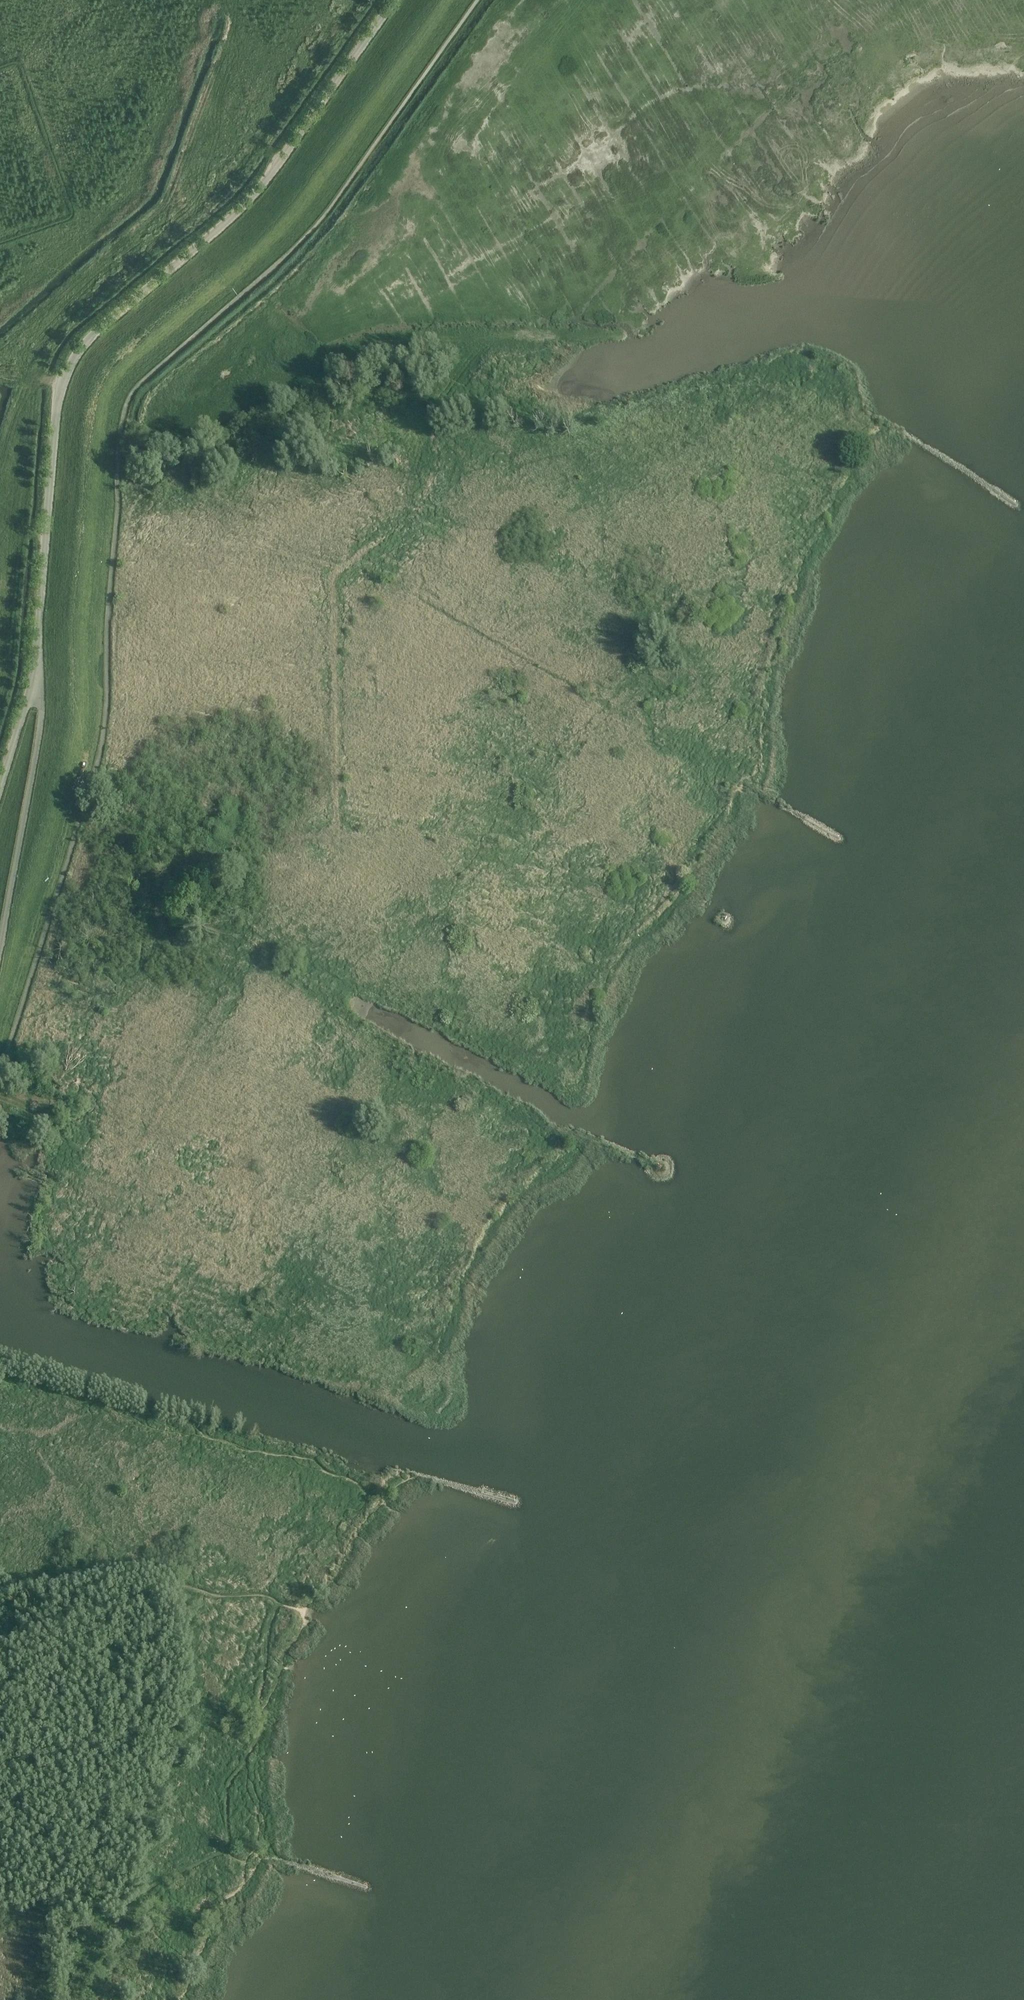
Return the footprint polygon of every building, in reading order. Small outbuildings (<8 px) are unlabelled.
[(27,1085),(24,1095),(30,1096),(33,1087),(27,1085)] [(24,1095),(18,1114),(24,1115),(30,1096),(24,1095)]
